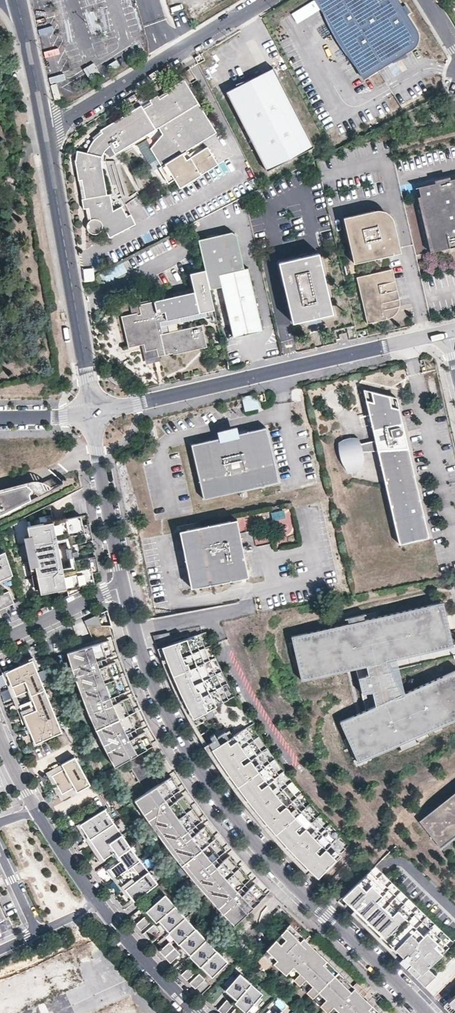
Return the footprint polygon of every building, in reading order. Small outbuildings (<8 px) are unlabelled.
[(325,11),(357,65),(356,66),(363,79),(411,49),(416,31),(415,29),(398,0),(315,0),(323,12),(325,11)] [(227,91),(267,170),(314,146),(274,67),(259,75),(260,78),(236,83),(237,86),(227,91)] [(217,131),(185,78),(166,89),(168,93),(160,98),(158,94),(150,99),(152,102),(144,108),(142,104),(101,129),(103,132),(98,136),(94,141),(91,144),(88,151),(78,149),(76,159),(79,179),(83,178),(86,197),(83,197),(84,207),(89,206),(91,218),(88,221),(87,224),(87,226),(88,230),(91,232),(94,233),(97,233),(99,232),(101,230),(102,228),(102,226),(105,226),(110,236),(136,222),(126,203),(114,209),(111,193),(108,193),(102,159),(103,155),(105,152),(108,148),(111,145),(116,153),(159,127),(163,133),(151,147),(162,165),(159,167),(169,182),(175,178),(180,187),(219,163),(208,146),(191,156),(187,150),(217,131)] [(420,187),(422,198),(434,252),(454,247),(454,179),(420,187)] [(393,222),(375,207),(374,207),(343,214),(344,216),(375,209),(377,221),(382,224),(391,222),(398,249),(394,250),(394,253),(400,251),(393,222)] [(398,249),(391,222),(382,224),(377,221),(375,209),(344,216),(354,262),(394,253),(394,250),(398,249)] [(209,287),(222,284),(219,274),(244,268),(236,233),(231,230),(198,238),(205,268),(209,287)] [(320,316),(333,313),(320,252),(280,261),(293,322),(307,319),(306,314),(319,311),(320,316)] [(93,267),(83,268),(85,281),(95,280),(93,267)] [(263,330),(249,267),(244,268),(219,274),(222,284),(234,337),(263,330)] [(209,287),(205,268),(190,272),(195,290),(200,311),(208,309),(214,307),(209,287)] [(396,298),(389,268),(357,276),(368,322),(387,318),(387,315),(396,298)] [(399,305),(391,268),(389,268),(396,298),(387,315),(387,318),(399,305)] [(163,298),(139,304),(141,311),(138,312),(122,316),(129,347),(142,344),(145,344),(146,351),(157,348),(159,356),(160,356),(208,343),(203,323),(163,332),(160,320),(200,311),(195,290),(163,298)] [(162,295),(135,301),(138,312),(141,311),(139,304),(163,298),(162,295)] [(159,356),(157,348),(146,351),(145,344),(142,344),(147,364),(157,361),(161,360),(160,356),(159,356)] [(420,500),(408,448),(402,448),(397,424),(402,423),(396,397),(363,389),(369,415),(374,414),(376,422),(371,423),(375,441),(360,444),(358,438),(350,438),(344,439),(343,440),(338,443),(341,461),(347,472),(354,472),(358,471),(362,468),(363,457),(362,451),(377,450),(385,484),(390,507),(395,506),(398,520),(394,521),(399,544),(428,537),(423,514),(418,516),(414,502),(420,500)] [(261,407),(258,395),(243,398),(246,410),(261,407)] [(408,448),(402,423),(397,424),(402,448),(408,448)] [(237,427),(217,431),(219,438),(239,434),(237,427)] [(219,438),(191,445),(203,499),(278,482),(267,432),(266,428),(239,434),(219,438)] [(31,500),(44,493),(36,484),(33,488),(30,494),(31,500)] [(31,500),(30,494),(33,488),(26,485),(20,486),(21,489),(0,494),(0,515),(31,500)] [(423,514),(420,500),(414,502),(418,516),(423,514)] [(54,521),(50,504),(26,517),(28,527),(54,521)] [(398,520),(395,506),(390,507),(394,521),(398,520)] [(252,528),(255,544),(273,541),(270,529),(262,531),(261,524),(286,519),(284,508),(237,518),(240,531),(252,528)] [(65,572),(58,539),(70,536),(71,544),(87,541),(81,516),(54,521),(28,527),(42,594),(58,590),(59,592),(68,590),(81,588),(80,586),(95,583),(90,557),(75,561),(77,570),(65,572)] [(236,518),(179,531),(192,588),(249,575),(236,518)] [(93,543),(72,547),(74,555),(95,551),(94,547),(93,543)] [(13,575),(5,552),(0,554),(0,581),(13,575)] [(81,591),(81,588),(68,590),(69,596),(81,591)] [(9,591),(0,595),(0,610),(15,604),(9,591)] [(454,721),(454,671),(405,693),(391,663),(452,648),(441,603),(364,620),(363,615),(347,618),(348,623),(291,636),(300,680),(355,668),(366,710),(340,722),(359,763),(454,721)] [(98,615),(85,621),(90,632),(102,628),(98,615)] [(153,636),(157,646),(171,641),(168,633),(153,636)] [(206,633),(166,646),(176,674),(197,717),(207,733),(216,748),(238,779),(248,793),(267,817),(275,826),(292,845),(321,875),(349,845),(320,815),(301,794),(292,782),(274,760),(259,737),(251,725),(234,697),(227,684),(215,659),(210,646),(206,633)] [(129,681),(121,657),(120,655),(115,638),(109,640),(115,659),(123,683),(130,699),(139,719),(150,740),(153,746),(158,743),(148,724),(145,717),(136,697),(133,690),(129,681)] [(130,699),(123,683),(115,659),(109,640),(95,644),(83,647),(67,652),(73,673),(82,699),(90,717),(99,738),(114,767),(126,761),(146,750),(153,746),(150,740),(139,719),(130,699)] [(176,674),(166,646),(162,648),(166,659),(172,676),(178,688),(191,714),(194,719),(197,717),(176,674)] [(63,732),(33,661),(6,672),(16,696),(27,692),(30,701),(20,705),(37,744),(63,732)] [(318,878),(321,875),(292,845),(275,826),(267,817),(248,793),(238,779),(216,748),(212,750),(228,773),(234,781),(243,794),(244,795),(262,818),(263,819),(272,829),(283,842),(288,848),(303,862),(318,878)] [(165,781),(146,750),(126,761),(146,793),(165,781)] [(90,785),(75,757),(62,765),(64,769),(52,776),(62,795),(75,788),(77,792),(90,785)] [(52,776),(64,769),(62,765),(49,772),(52,776)] [(186,788),(177,773),(172,777),(184,796),(195,811),(217,840),(240,868),(266,895),(271,891),(257,876),(245,864),(233,850),(232,848),(222,836),(209,819),(200,807),(186,788)] [(195,811),(184,796),(172,777),(165,781),(146,793),(135,800),(148,820),(159,836),(183,868),(195,882),(208,897),(234,925),(266,895),(240,868),(217,840),(195,811)] [(77,792),(75,788),(62,795),(65,799),(77,792)] [(419,821),(440,847),(454,835),(454,792),(419,821)] [(145,868),(119,830),(106,811),(105,810),(106,809),(105,808),(80,825),(94,846),(104,861),(113,855),(119,864),(110,870),(131,898),(132,899),(135,902),(157,884),(145,868)] [(454,940),(377,864),(347,892),(410,952),(406,955),(412,962),(416,959),(418,961),(410,968),(427,987),(437,975),(429,967),(454,940)] [(410,952),(347,892),(339,900),(359,918),(375,934),(382,940),(410,968),(418,961),(416,959),(412,962),(406,955),(410,952)] [(189,924),(179,913),(181,912),(169,899),(166,902),(160,895),(153,901),(155,904),(146,911),(156,922),(159,920),(165,927),(166,925),(175,936),(174,937),(186,950),(187,949),(196,959),(195,960),(207,972),(209,971),(213,976),(227,963),(221,958),(223,956),(211,945),(210,946),(200,936),(201,935),(190,923),(189,924)] [(141,931),(151,922),(146,916),(136,925),(141,931)] [(366,999),(359,1007),(353,1000),(360,993),(353,986),(316,950),(309,957),(303,951),(310,944),(306,939),(290,924),(267,950),(277,960),(273,964),(285,976),(292,968),(338,1012),(380,1012),(366,999)] [(159,931),(154,925),(143,934),(149,940),(159,931)] [(309,957),(316,950),(314,947),(318,943),(313,939),(309,936),(306,939),(310,944),(303,951),(309,957)] [(169,942),(159,952),(170,963),(180,954),(169,942)] [(277,960),(267,950),(263,954),(273,964),(277,960)] [(187,980),(196,971),(191,965),(181,975),(187,980)] [(292,968),(285,976),(323,1012),(338,1012),(292,968)] [(205,979),(199,974),(190,983),(195,989),(205,980),(205,979)] [(258,990),(245,978),(244,979),(239,974),(227,988),(231,992),(230,994),(237,1000),(235,1002),(246,1012),(253,1004),(256,1006),(262,999),(255,993),(258,990)] [(359,1007),(366,999),(364,997),(368,994),(362,988),(357,983),(353,986),(360,993),(353,1000),(359,1007)] [(130,995),(95,1008),(93,1003),(73,1011),(74,1012),(137,1012),(130,995)] [(443,1006),(450,1012),(454,1012),(454,995),(443,1006)] [(233,1006),(227,1001),(218,1010),(221,1012),(227,1012),(233,1006)]
